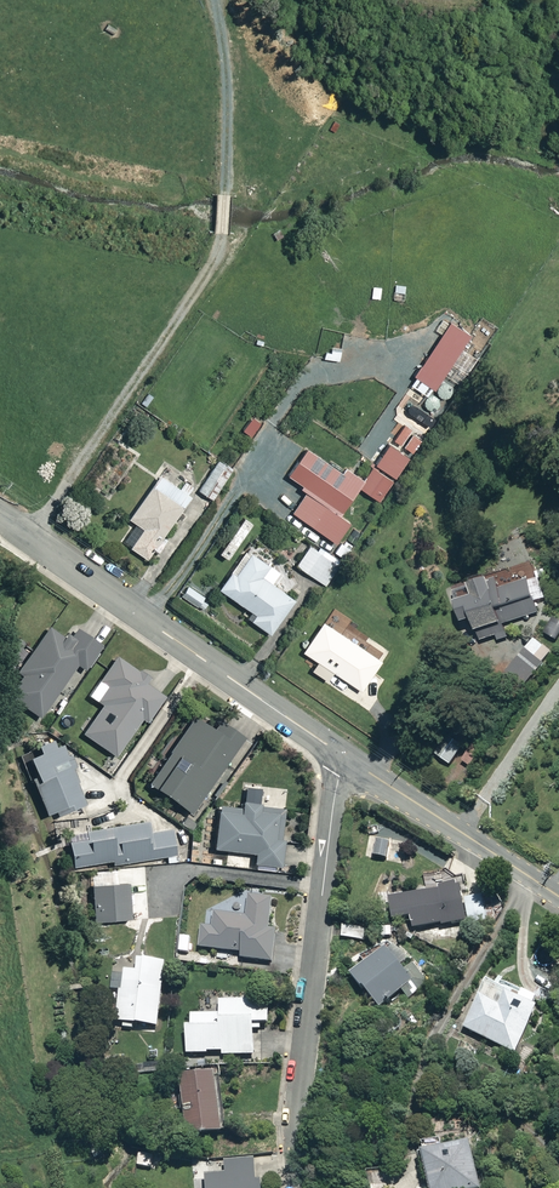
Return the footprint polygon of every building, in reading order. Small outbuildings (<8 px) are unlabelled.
[(420,438),(409,430),(400,443),(411,451),(420,438)] [(407,455),(388,441),(374,462),(393,475),(407,455)] [(229,470),(215,461),(198,488),(211,497),(229,470)] [(392,480),(371,466),(358,486),(378,499),(392,480)] [(125,543),(149,560),(193,500),(162,477),(129,522),(136,527),(125,543)] [(319,506),(313,530),(342,537),(347,512),(319,506)] [(288,558),(256,538),(221,593),(255,614),(249,622),(272,636),(296,598),(272,584),(288,558)] [(311,546),(297,567),(317,581),(332,560),(311,546)] [(476,629),(480,642),(509,633),(506,624),(540,614),(531,585),(505,592),(502,582),(456,596),(467,632),(476,629)] [(208,600),(187,586),(181,594),(202,608),(208,600)] [(6,696),(38,718),(74,666),(81,671),(99,645),(73,626),(65,638),(47,625),(15,672),(21,676),(6,696)] [(101,706),(82,734),(114,756),(138,721),(146,726),(168,694),(114,656),(97,680),(105,685),(94,701),(101,706)] [(190,716),(146,782),(191,812),(243,735),(219,719),(212,731),(190,716)] [(469,736),(452,724),(434,752),(451,763),(469,736)] [(63,739),(22,758),(49,816),(81,801),(65,767),(74,763),(63,739)] [(216,807),(211,847),(253,852),(251,865),(276,868),(283,807),(239,802),(238,809),(216,807)] [(67,840),(71,864),(110,858),(111,864),(173,854),(169,829),(149,832),(147,819),(83,830),(84,838),(67,840)] [(388,841),(376,839),(373,856),(385,858),(388,841)] [(434,890),(391,899),(397,930),(462,917),(453,877),(432,881),(434,890)] [(90,883),(91,921),(129,920),(129,882),(90,883)] [(199,926),(197,947),(239,953),(238,960),(271,964),(276,927),(268,926),(272,896),(248,893),(245,913),(214,909),(212,928),(199,926)] [(350,939),(349,944),(356,944),(356,939),(364,939),(364,927),(339,926),(338,938),(350,939)] [(389,944),(351,975),(378,1008),(416,978),(389,944)] [(127,955),(117,1021),(157,1027),(167,961),(127,955)] [(486,980),(463,1027),(516,1053),(538,1006),(486,980)] [(187,1013),(187,1054),(253,1053),(252,1022),(268,1022),(267,1000),(216,1001),(216,1012),(187,1013)] [(134,1060),(119,1062),(121,1076),(162,1072),(161,1061),(134,1064),(134,1060)] [(217,1071),(179,1075),(185,1135),(223,1131),(217,1071)] [(478,1186),(469,1140),(423,1148),(431,1187),(469,1187),(478,1186)] [(206,1187),(258,1187),(255,1158),(204,1163),(206,1187)]
